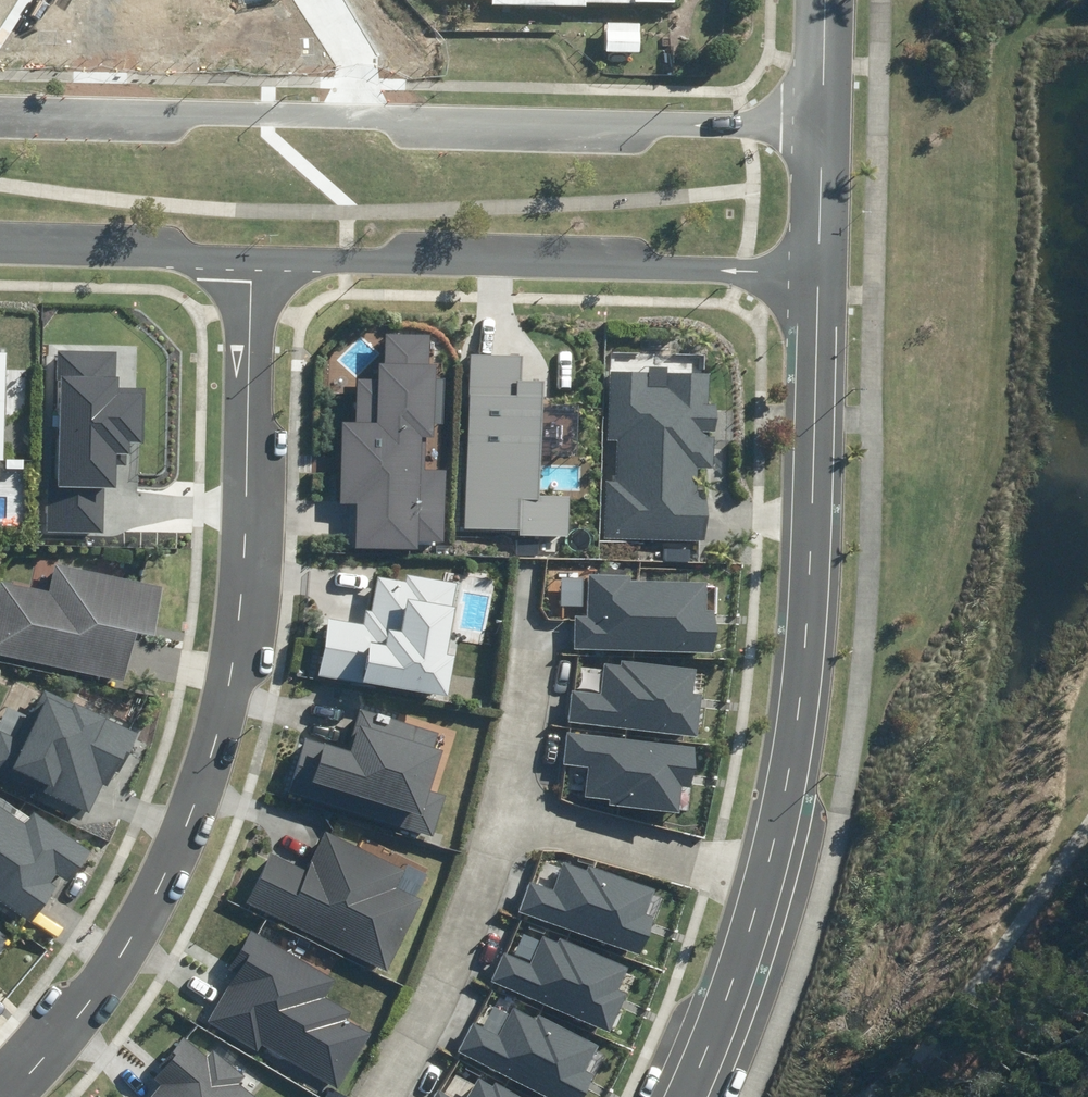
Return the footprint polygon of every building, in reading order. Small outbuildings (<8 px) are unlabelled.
[(356,548),(418,550),(418,540),(443,541),(445,469),(425,468),(426,437),(433,437),(433,424),(443,424),(445,379),(435,378),(435,364),(429,364),(430,334),(386,333),(385,365),(380,365),(380,379),(358,379),(357,424),(343,423),(340,503),(357,503),(356,548)] [(46,460),(45,531),(104,532),(105,488),(116,489),(116,467),(126,467),(127,454),(129,454),(129,443),(144,444),(145,387),(120,387),(120,378),(115,378),(116,353),(59,352),(57,460),(46,460)] [(520,536),(568,537),(569,497),(540,497),(542,381),(523,381),(524,354),(470,353),(466,528),(520,530),(520,536)] [(605,480),(603,539),(706,541),(707,489),(698,489),(699,468),(714,468),(715,436),(703,436),(703,429),(717,429),(718,405),(708,405),(709,373),(668,372),(668,367),(649,366),(649,371),(611,370),(609,440),(617,440),(616,481),(605,480)] [(0,582),(0,656),(126,681),(136,632),(154,636),(164,587),(55,565),(50,591),(0,581),(0,582)] [(575,616),(575,651),(714,651),(715,610),(708,610),(708,582),(632,582),(632,575),(591,575),(591,616),(575,616)] [(318,675),(447,696),(454,655),(448,654),(455,609),(451,608),(455,584),(407,576),(406,580),(378,576),(372,613),(365,612),(363,625),(327,619),(318,675)] [(571,690),(567,722),(697,736),(702,694),(693,693),(696,668),(621,660),(621,664),(604,663),(600,693),(571,690)] [(89,813),(102,783),(108,786),(115,770),(120,773),(138,733),(44,689),(21,739),(1,730),(0,732),(0,773),(89,813)] [(290,792),(434,834),(445,797),(429,793),(442,749),(434,747),(439,731),(360,708),(347,750),(306,738),(290,792)] [(588,767),(586,796),(610,798),(609,806),(679,812),(681,786),(692,787),(696,744),(564,733),(561,765),(588,767)] [(32,922),(55,887),(49,883),(55,874),(70,884),(92,852),(33,811),(24,824),(0,808),(0,900),(32,922)] [(244,902),(388,972),(422,901),(397,889),(406,870),(326,831),(306,871),(269,853),(244,902)] [(529,882),(519,912),(641,955),(654,916),(648,914),(656,890),(589,866),(588,870),(563,862),(553,890),(529,882)] [(262,1045),(338,1089),(371,1033),(347,1019),(351,1012),(325,997),(336,978),(251,929),(227,970),(235,975),(208,1022),(259,1051),(262,1045)] [(10,941),(0,930),(0,950),(10,941)] [(504,954),(491,982),(611,1033),(628,993),(620,990),(630,966),(561,937),(559,943),(542,937),(530,965),(504,954)] [(460,1051),(550,1096),(583,1096),(595,1073),(587,1069),(600,1045),(541,1015),(537,1021),(513,1009),(500,1036),(474,1023),(460,1051)] [(241,1084),(246,1077),(214,1050),(208,1058),(182,1037),(157,1066),(160,1069),(153,1078),(163,1087),(154,1096),(256,1096),(241,1084)] [(497,1082),(494,1088),(479,1079),(468,1096),(522,1096),(497,1082)]
